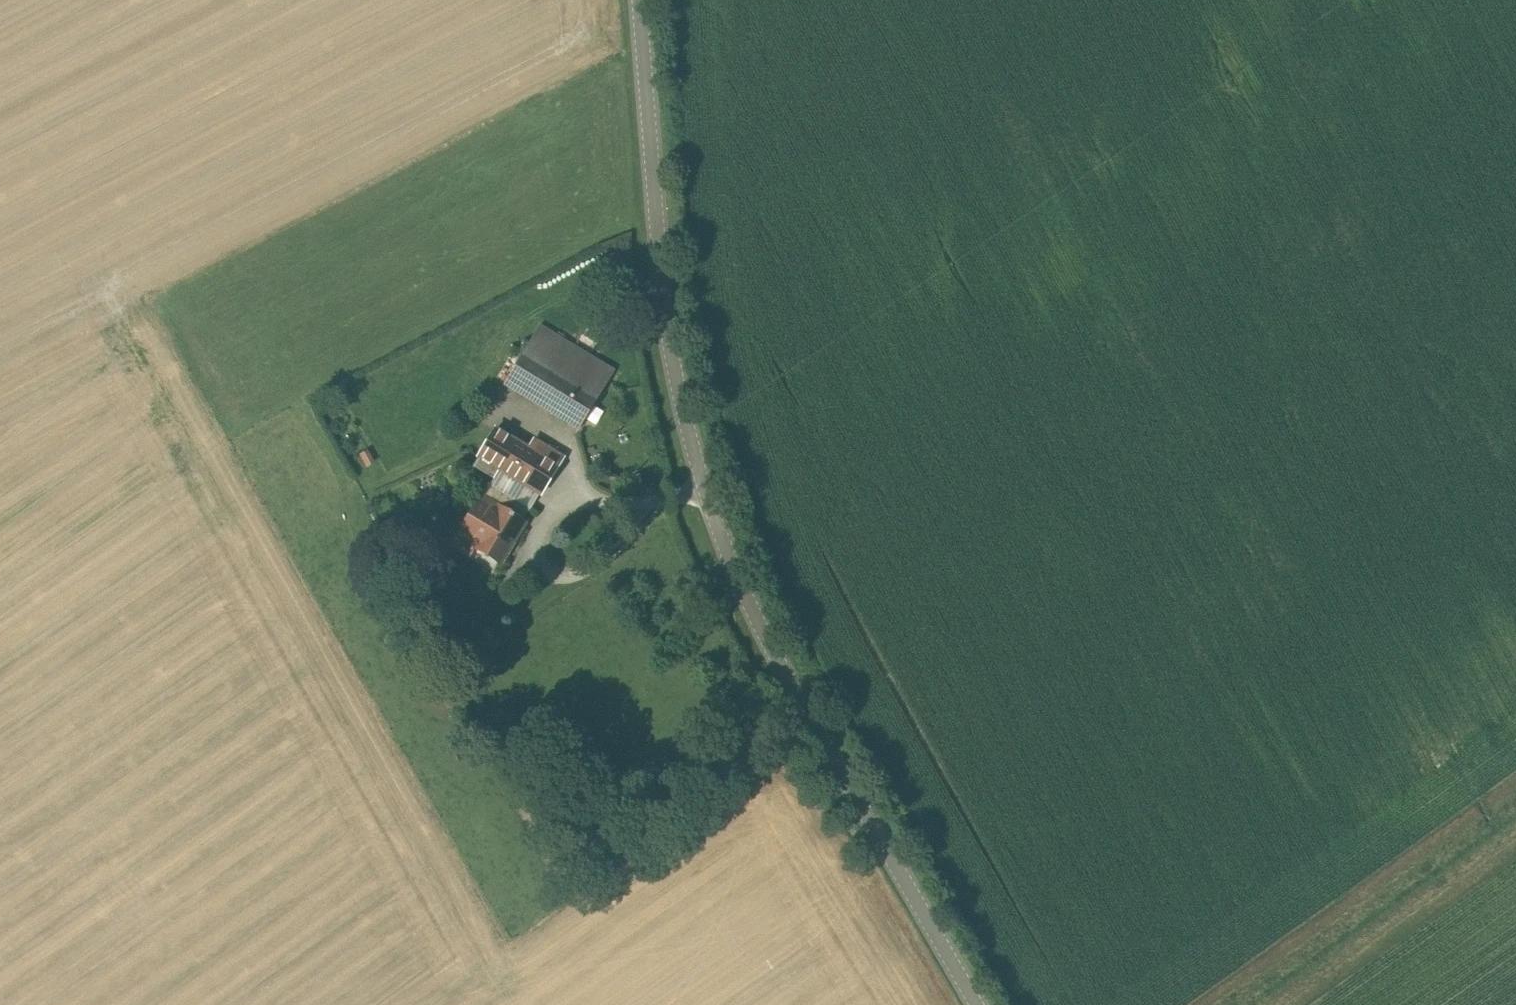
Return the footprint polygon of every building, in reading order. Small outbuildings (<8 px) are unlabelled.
[(605,376),(529,332),(497,386),(574,430),(605,376)] [(555,467),(496,430),(480,455),(500,468),(539,492),(555,467)] [(500,468),(480,455),(473,466),(493,478),(500,468)] [(539,492),(500,468),(493,478),(489,485),(529,509),(539,492)] [(529,509),(489,485),(479,503),(495,513),(475,546),(499,561),(522,523),(521,523),(529,509)] [(475,546),(495,513),(479,503),(453,546),(469,556),(475,546)]
